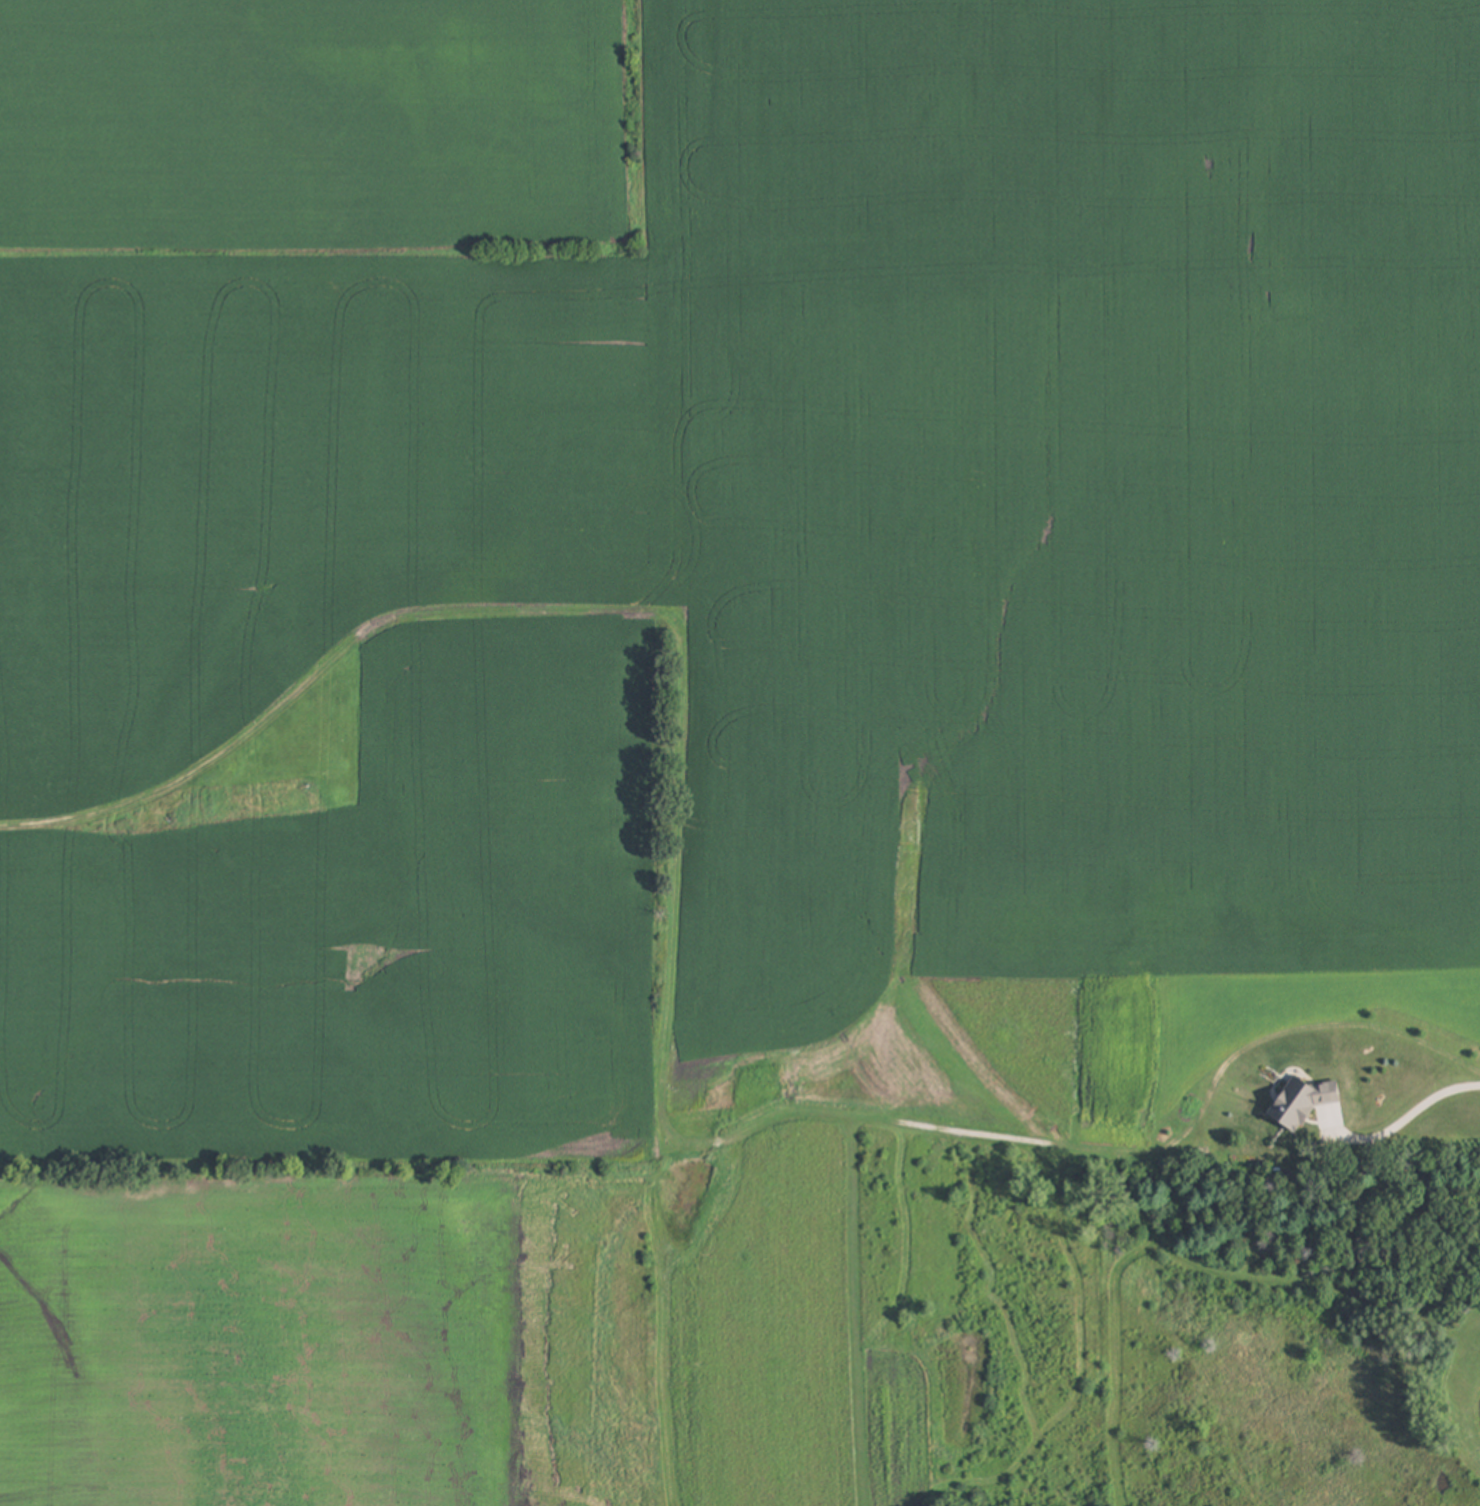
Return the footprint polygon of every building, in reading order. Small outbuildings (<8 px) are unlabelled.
[(1335,1106),(1342,1093),(1296,1071),(1273,1117),(1304,1132),(1320,1099),(1335,1106)]
